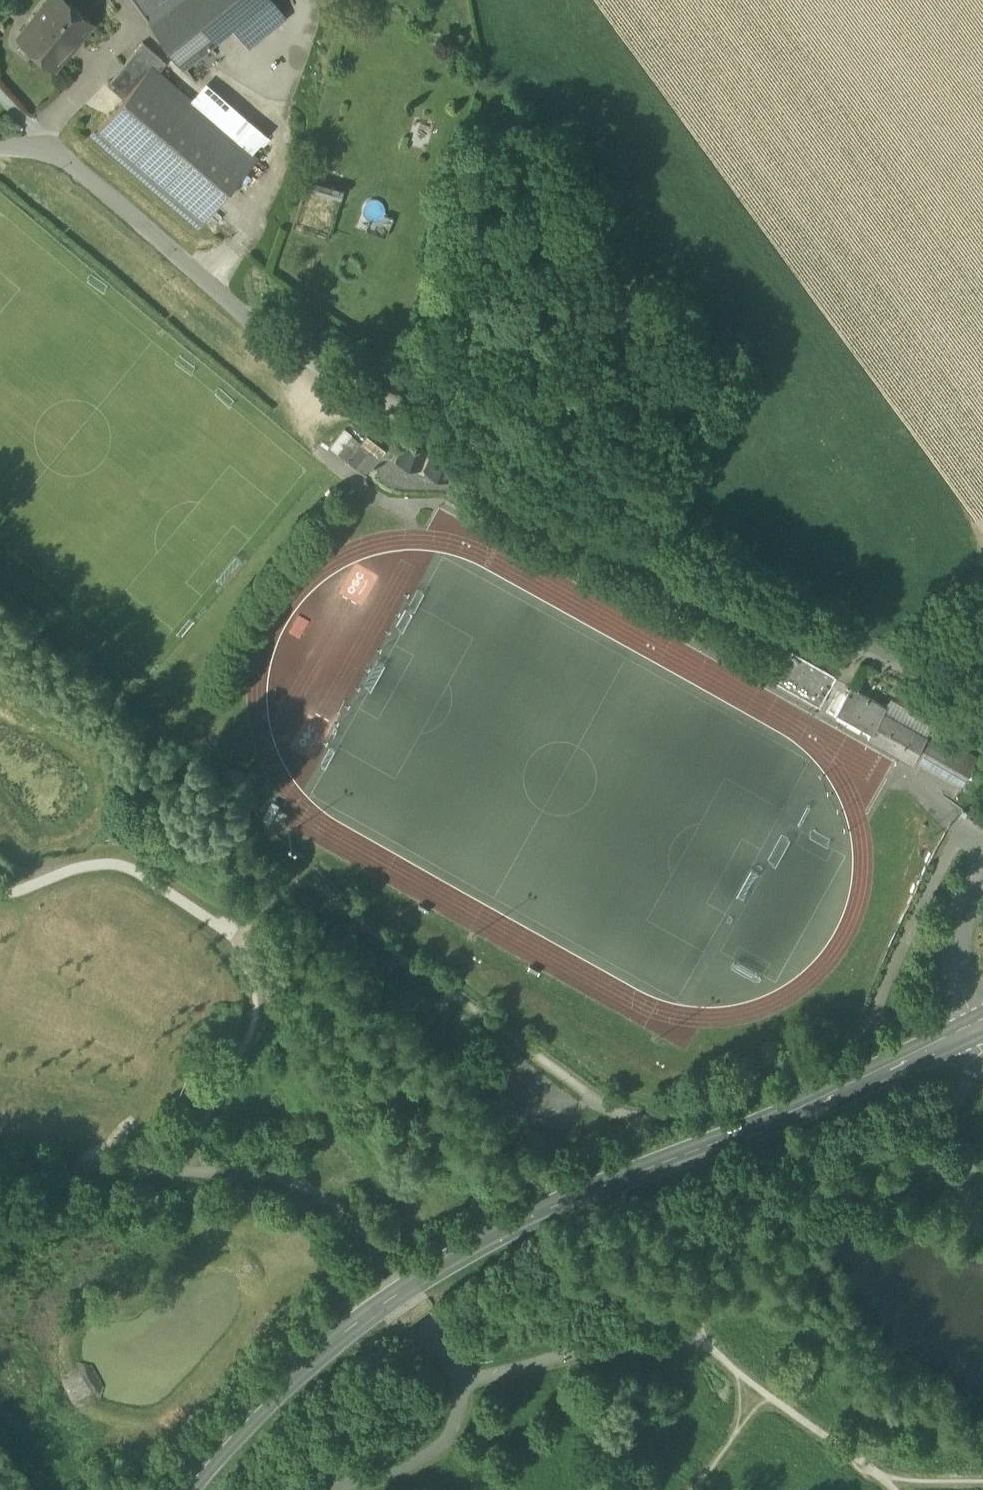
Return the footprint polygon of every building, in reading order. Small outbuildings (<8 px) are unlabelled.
[(54,65),(67,50),(65,48),(75,36),(77,38),(90,23),(64,0),(49,0),(19,35),(54,65)] [(149,20),(175,0),(134,0),(149,20)] [(232,27),(267,0),(175,0),(149,20),(182,64),(232,27)] [(272,0),(267,0),(232,27),(247,46),(283,18),(285,17),(272,0)] [(65,48),(67,50),(77,38),(75,36),(65,48)] [(106,82),(123,96),(150,64),(158,71),(166,61),(142,41),(106,82)] [(190,98),(158,71),(150,64),(123,96),(95,128),(201,220),(257,156),(251,151),(190,98)] [(205,79),(190,98),(251,151),(267,133),(205,79)] [(329,446),(337,452),(352,434),(352,433),(344,427),(329,446)] [(361,441),(352,434),(337,452),(355,467),(370,449),(361,441)] [(371,449),(379,456),(385,449),(367,434),(361,441),(370,449),(371,449)] [(405,441),(397,462),(420,470),(428,449),(405,441)] [(371,449),(356,468),(364,474),(379,456),(371,449)] [(434,451),(425,471),(447,482),(457,462),(434,451)] [(782,648),(769,671),(824,701),(837,678),(782,648)] [(824,701),(769,671),(765,678),(820,709),(824,701)] [(826,712),(867,735),(871,729),(836,709),(849,686),(843,683),(826,712)] [(871,729),(916,753),(926,736),(925,735),(883,711),(885,706),(849,686),(836,709),(871,729)] [(912,761),(912,760),(916,753),(871,729),(867,735),(912,761)] [(916,753),(946,771),(959,748),(928,730),(925,735),(926,736),(916,753)] [(946,771),(963,780),(976,757),(959,748),(946,771)] [(912,760),(943,777),(946,771),(916,753),(912,760)] [(963,780),(946,771),(943,777),(960,787),(963,780)]
